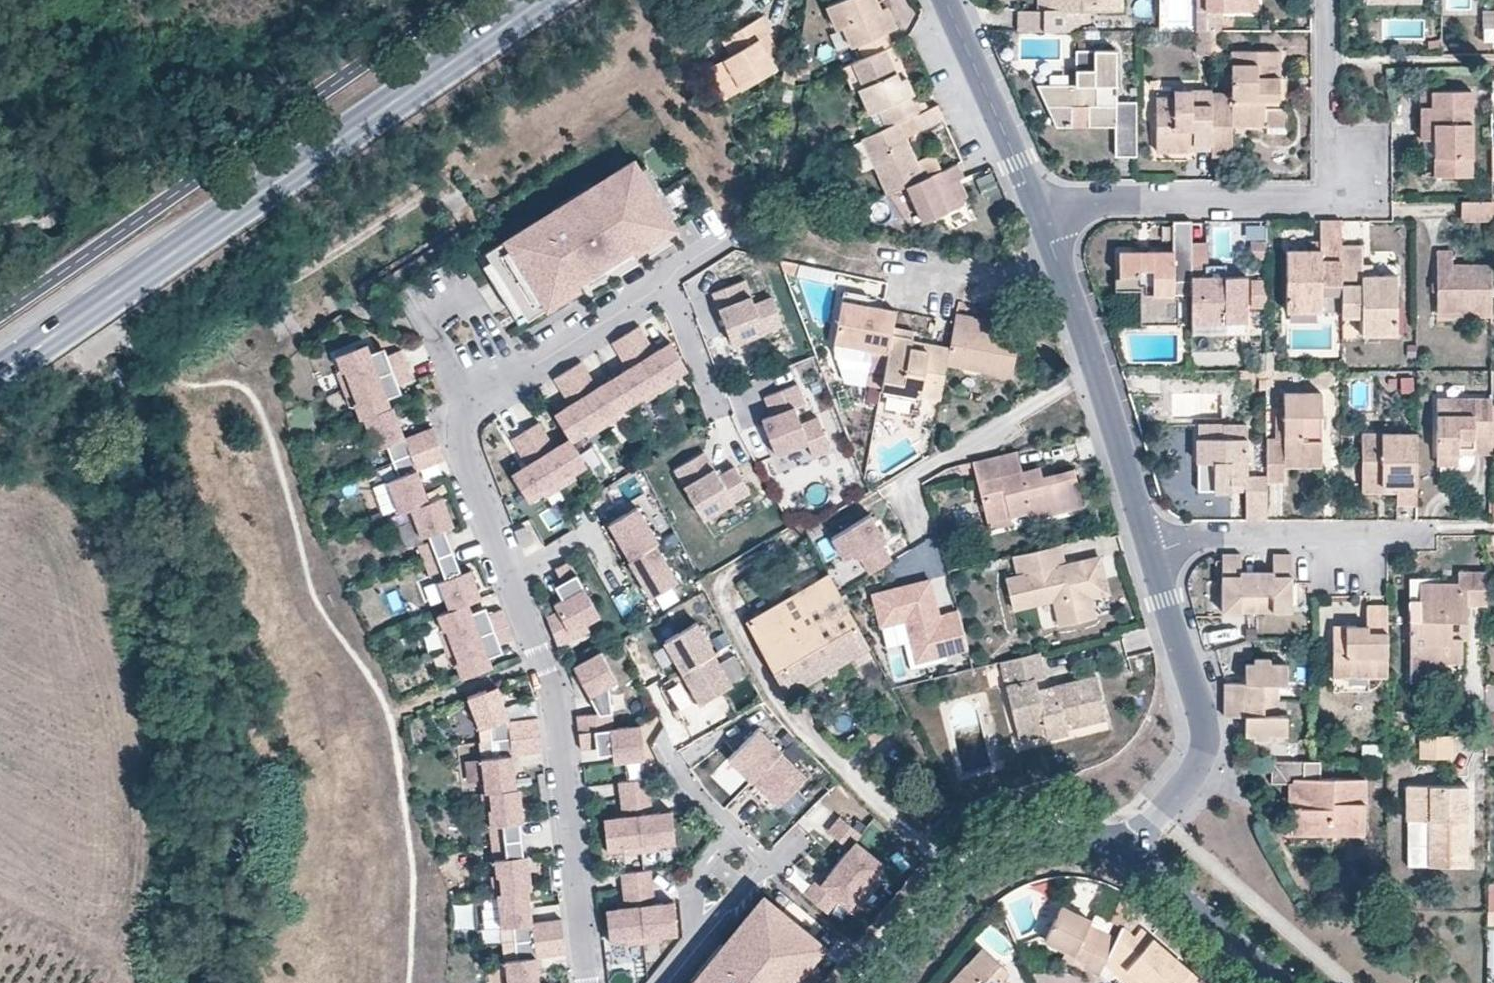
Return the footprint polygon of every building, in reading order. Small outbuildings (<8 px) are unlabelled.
[(892,45),(886,30),(894,27),(885,6),(879,9),(875,0),(837,0),(825,5),(835,30),(843,26),(852,46),(856,43),(863,58),(885,49),(892,45)] [(1016,29),(1078,29),(1077,10),(1121,10),(1121,0),(1042,0),(1042,10),(1017,10),(1016,29)] [(1205,29),(1205,0),(1195,0),(1195,29),(1205,29)] [(1221,29),(1221,10),(1249,10),(1249,0),(1205,0),(1205,29),(1210,29),(1221,29)] [(1249,10),(1258,10),(1258,0),(1249,0),(1249,10)] [(766,51),(759,38),(769,32),(772,30),(763,15),(720,41),(729,55),(711,66),(724,100),(776,69),(766,51)] [(1221,54),(1221,29),(1210,29),(1210,55),(1221,54)] [(776,44),(769,32),(759,38),(766,51),(776,44)] [(1430,50),(1442,50),(1442,40),(1430,40),(1430,50)] [(906,76),(892,45),(885,49),(899,79),(906,76)] [(912,116),(928,109),(919,90),(913,93),(906,76),(899,79),(885,49),(863,58),(852,63),(862,88),(858,90),(868,113),(877,109),(886,128),(900,121),(912,116)] [(1115,155),(1135,155),(1135,102),(1116,102),(1115,50),(1076,51),(1076,85),(1037,85),(1056,126),(1073,126),(1072,107),(1088,107),(1088,126),(1114,126),(1115,155)] [(1211,144),(1211,157),(1231,156),(1231,127),(1286,126),(1287,101),(1280,102),(1279,68),(1279,51),(1231,51),(1231,91),(1210,92),(1211,144)] [(834,53),(828,55),(832,68),(839,65),(834,53)] [(852,63),(842,67),(853,91),(858,90),(862,88),(852,63)] [(1420,90),(1421,140),(1434,140),(1434,155),(1434,176),(1471,176),(1470,89),(1420,90)] [(1211,144),(1210,92),(1173,91),(1173,97),(1156,97),(1156,152),(1189,152),(1189,145),(1211,144)] [(942,120),(936,105),(928,109),(912,116),(918,131),(942,120)] [(1072,107),(1073,126),(1088,126),(1088,107),(1072,107)] [(861,138),(885,194),(906,185),(923,177),(900,121),(886,128),(861,138)] [(1434,140),(1421,140),(1421,155),(1434,155),(1434,140)] [(640,169),(634,160),(593,185),(597,191),(587,197),(557,215),(542,224),(539,219),(477,257),(519,324),(581,286),(578,281),(603,266),(632,248),(635,253),(676,228),(670,218),(655,194),(640,169)] [(963,177),(957,162),(923,177),(906,185),(922,223),(963,205),(960,199),(952,181),(958,179),(963,177)] [(662,190),(647,165),(640,169),(655,194),(662,190)] [(952,181),(960,199),(966,197),(958,179),(952,181)] [(677,214),(662,190),(655,194),(670,218),(677,214)] [(553,209),(557,215),(587,197),(583,191),(553,209)] [(1492,222),(1492,201),(1461,201),(1461,223),(1492,222)] [(1341,245),(1341,220),(1319,220),(1319,250),(1286,249),(1285,310),(1321,311),(1322,284),(1341,284),(1341,245)] [(1190,265),(1190,221),(1173,221),(1173,251),(1119,250),(1119,288),(1143,288),(1143,319),(1173,319),(1172,295),(1190,295),(1190,265)] [(1341,284),(1341,316),(1361,316),(1361,334),(1397,333),(1395,274),(1363,274),(1363,244),(1341,245),(1341,284)] [(606,271),(607,273),(636,255),(635,253),(632,248),(603,266),(606,271)] [(1491,269),(1491,263),(1453,263),(1452,250),(1437,250),(1437,315),(1491,315),(1491,297),(1491,269)] [(1207,266),(1190,265),(1190,295),(1191,321),(1225,321),(1246,321),(1246,276),(1207,276),(1207,266)] [(581,286),(606,271),(603,266),(578,281),(581,286)] [(754,306),(744,281),(712,293),(732,344),(782,325),(772,299),(754,306)] [(843,299),(868,304),(869,299),(844,294),(843,299)] [(895,311),(895,309),(868,304),(843,299),(834,343),(863,348),(873,351),(888,353),(891,337),(892,328),(895,311)] [(972,316),(956,313),(954,323),(950,347),(946,364),(1011,376),(1020,334),(999,330),(970,325),(972,316)] [(1000,322),(972,316),(970,325),(999,330),(1000,322)] [(1191,321),(1191,332),(1225,333),(1225,321),(1191,321)] [(690,374),(673,346),(659,355),(640,325),(627,334),(660,389),(675,380),(676,383),(677,382),(690,374)] [(914,331),(892,328),(891,337),(912,341),(914,331)] [(660,389),(627,334),(613,342),(629,368),(613,377),(633,409),(647,401),(647,400),(646,398),(660,389)] [(884,372),(881,387),(940,399),(946,364),(950,347),(929,343),(927,353),(910,350),(912,341),(891,337),(888,353),(884,372)] [(927,353),(929,343),(912,341),(910,350),(927,353)] [(352,386),(408,365),(402,349),(388,354),(374,360),(371,352),(368,343),(337,355),(343,369),(343,370),(346,369),(352,386)] [(863,348),(834,343),(833,349),(835,354),(861,360),(863,348)] [(374,360),(388,354),(385,347),(371,352),(374,360)] [(888,353),(873,351),(870,369),(884,372),(888,353)] [(843,377),(862,381),(866,364),(847,360),(843,377)] [(633,409),(613,377),(598,386),(582,361),(568,369),(602,424),(617,415),(618,418),(619,418),(633,409)] [(399,384),(413,379),(408,365),(352,386),(358,401),(355,402),(356,403),(361,418),(365,417),(392,406),(388,397),(386,389),(399,384)] [(345,388),(352,386),(346,369),(343,370),(343,369),(339,371),(345,388)] [(602,424),(568,369),(555,377),(570,403),(555,413),(570,437),(575,445),(589,436),(588,433),(602,424)] [(867,385),(881,387),(884,372),(870,369),(867,385)] [(675,380),(660,389),(664,395),(680,386),(677,382),(676,383),(675,380)] [(388,397),(402,391),(399,384),(386,389),(388,397)] [(352,386),(345,388),(352,405),(356,403),(355,402),(358,401),(352,386)] [(804,401),(799,386),(767,397),(774,417),(766,420),(779,458),(809,448),(813,457),(832,450),(822,421),(801,428),(793,405),(804,401)] [(664,395),(660,389),(646,398),(647,400),(647,401),(649,405),(664,395)] [(1275,438),(1267,438),(1267,464),(1267,482),(1284,482),(1284,466),(1284,451),(1321,451),(1322,393),(1285,393),(1285,414),(1285,438),(1275,438)] [(1479,453),(1491,453),(1491,446),(1491,405),(1491,398),(1437,399),(1437,453),(1461,454),(1461,442),(1479,442),(1479,453)] [(394,460),(440,442),(434,426),(406,437),(394,406),(392,406),(365,417),(377,449),(388,444),(394,460)] [(1275,414),(1275,438),(1285,438),(1285,414),(1275,414)] [(617,415),(602,424),(606,431),(622,421),(619,418),(618,418),(617,415)] [(575,445),(570,437),(555,447),(539,421),(526,429),(557,481),(571,472),(573,474),(576,478),(590,469),(575,445)] [(606,431),(602,424),(588,433),(589,436),(591,440),(606,431)] [(1267,482),(1267,464),(1247,464),(1247,425),(1223,425),(1223,439),(1198,439),(1198,463),(1214,463),(1214,493),(1232,493),(1232,482),(1245,482),(1245,493),(1245,522),(1267,522),(1267,482)] [(1223,425),(1198,425),(1198,439),(1223,439),(1223,425)] [(557,481),(526,429),(511,438),(527,464),(512,473),(530,501),(543,493),(544,492),(542,489),(557,481)] [(1417,504),(1417,433),(1362,434),(1362,477),(1382,478),(1382,485),(1397,485),(1396,491),(1396,504),(1417,504)] [(430,501),(418,469),(446,458),(440,442),(394,460),(400,476),(389,480),(401,512),(412,508),(430,501)] [(1461,454),(1479,453),(1479,442),(1461,442),(1461,454)] [(704,449),(674,468),(704,516),(750,488),(735,464),(719,474),(704,449)] [(1284,451),(1284,466),(1321,466),(1321,451),(1284,451)] [(1017,452),(972,462),(987,522),(1009,518),(1029,513),(1036,518),(1083,506),(1073,467),(1042,475),(1044,481),(1022,470),(1017,452)] [(1461,454),(1437,453),(1437,464),(1461,465),(1461,454)] [(1198,493),(1214,493),(1214,463),(1198,463),(1198,493)] [(1039,465),(1022,470),(1044,481),(1042,475),(1039,465)] [(571,472),(557,481),(561,487),(576,478),(573,474),(571,472)] [(1382,478),(1362,477),(1362,491),(1396,491),(1397,485),(1382,485),(1382,478)] [(561,487),(557,481),(542,489),(544,492),(543,493),(545,496),(561,487)] [(1232,482),(1232,493),(1245,493),(1245,482),(1232,482)] [(454,524),(443,496),(430,501),(412,508),(423,536),(430,534),(445,528),(454,524)] [(613,521),(631,559),(657,546),(660,545),(642,507),(613,521)] [(901,559),(871,509),(831,533),(845,556),(858,554),(872,577),(901,559)] [(1009,518),(987,522),(988,529),(1011,524),(1009,518)] [(401,524),(407,546),(421,543),(415,520),(401,524)] [(432,540),(447,534),(445,528),(430,534),(432,540)] [(526,528),(516,531),(522,549),(532,545),(526,528)] [(425,561),(453,550),(447,534),(432,540),(419,545),(425,561)] [(1106,592),(1098,557),(1064,565),(1059,544),(1012,555),(1016,576),(1004,579),(1012,608),(1053,598),(1059,625),(1093,617),(1088,596),(1106,592)] [(631,559),(629,560),(648,599),(676,585),(657,546),(631,559)] [(459,566),(453,550),(425,561),(431,577),(444,572),(459,566)] [(1293,611),(1291,554),(1273,554),(1273,571),(1240,571),(1241,554),(1222,554),(1222,612),(1293,611)] [(549,620),(560,647),(575,639),(571,633),(585,625),(600,617),(570,562),(556,569),(571,598),(556,607),(559,614),(549,620)] [(447,578),(462,572),(459,566),(444,572),(447,578)] [(482,597),(471,568),(462,572),(447,578),(439,580),(450,609),(469,602),(482,597)] [(1467,606),(1486,606),(1486,569),(1458,570),(1458,581),(1420,582),(1420,620),(1411,620),(1411,661),(1463,662),(1462,637),(1452,638),(1452,621),(1467,621),(1467,606)] [(785,693),(869,647),(829,575),(746,621),(785,693)] [(927,582),(873,596),(881,626),(906,619),(917,661),(967,648),(957,611),(936,617),(927,582)] [(616,595),(620,612),(636,608),(632,591),(616,595)] [(453,644),(509,623),(504,608),(489,614),(476,619),(473,612),(469,602),(450,609),(439,614),(444,628),(444,629),(447,628),(453,644)] [(1386,677),(1387,604),(1367,605),(1366,625),(1333,624),(1333,677),(1386,677)] [(476,619),(489,614),(487,607),(473,612),(476,619)] [(1452,638),(1462,637),(1467,638),(1467,621),(1452,621),(1452,638)] [(489,655),(487,648),(501,643),(515,637),(509,623),(453,644),(459,660),(456,661),(457,662),(463,677),(493,665),(489,655)] [(666,641),(683,671),(714,653),(715,652),(698,623),(666,641)] [(571,633),(575,639),(589,631),(585,625),(571,633)] [(440,629),(447,647),(453,644),(447,628),(444,629),(444,628),(440,629)] [(503,650),(501,643),(487,648),(489,655),(503,650)] [(453,644),(447,647),(453,663),(457,662),(456,661),(459,660),(453,644)] [(732,646),(720,651),(734,678),(745,673),(732,646)] [(1040,651),(999,661),(1019,741),(1046,735),(1047,740),(1068,734),(1067,729),(1106,719),(1095,675),(1038,690),(1036,680),(1046,677),(1040,651)] [(604,652),(576,666),(592,696),(600,692),(610,687),(620,682),(604,652)] [(683,671),(682,672),(700,701),(732,683),(714,653),(683,671)] [(1224,683),(1225,717),(1244,716),(1244,735),(1252,735),(1253,739),(1270,739),(1270,734),(1286,735),(1286,714),(1264,715),(1265,683),(1287,683),(1288,663),(1270,663),(1270,658),(1254,659),(1254,664),(1244,664),(1244,682),(1224,683)] [(510,716),(498,684),(469,695),(481,727),(491,724),(492,739),(541,733),(539,716),(509,720),(509,717),(510,716)] [(613,709),(610,687),(600,692),(601,694),(603,711),(613,709)] [(600,692),(592,696),(599,711),(603,711),(601,694),(600,692)] [(615,726),(613,709),(603,711),(599,711),(578,713),(580,731),(615,726)] [(645,757),(641,723),(615,726),(580,731),(582,748),(598,746),(612,744),(613,751),(614,761),(645,757)] [(781,752),(756,729),(727,761),(750,782),(752,781),(781,752)] [(517,787),(513,753),(543,750),(541,733),(492,739),(494,755),(483,757),(486,790),(490,790),(517,787)] [(1453,757),(1452,734),(1418,734),(1419,757),(1453,757)] [(613,751),(612,744),(598,746),(599,753),(613,751)] [(805,775),(781,752),(752,781),(777,805),(805,775)] [(1310,761),(1273,762),(1273,782),(1289,782),(1290,833),(1332,833),(1364,834),(1364,779),(1320,780),(1319,761),(1310,761)] [(649,777),(619,780),(623,814),(604,816),(608,849),(624,847),(625,847),(624,844),(642,842),(658,840),(658,843),(659,843),(675,841),(671,808),(653,810),(649,777)] [(1406,820),(1417,820),(1429,820),(1429,844),(1430,866),(1468,866),(1467,785),(1406,786),(1406,820)] [(522,837),(520,820),(524,820),(520,786),(517,787),(490,790),(491,807),(488,807),(489,808),(490,824),(489,824),(491,841),(522,837)] [(486,790),(482,791),(484,809),(489,808),(488,807),(491,807),(490,790),(486,790)] [(804,869),(793,882),(816,902),(827,889),(837,897),(844,889),(856,876),(866,864),(874,854),(857,840),(863,833),(842,815),(829,830),(839,838),(809,873),(804,869)] [(1429,820),(1417,820),(1418,845),(1429,844),(1429,820)] [(1332,849),(1332,833),(1290,833),(1290,849),(1332,849)] [(532,887),(528,853),(524,854),(522,837),(491,841),(493,857),(494,857),(496,873),(496,874),(499,873),(501,890),(529,887),(532,887)] [(658,840),(642,842),(643,849),(660,847),(659,843),(658,843),(658,840)] [(643,849),(642,842),(624,844),(625,847),(624,847),(624,852),(643,849)] [(872,869),(866,864),(856,876),(862,881),(872,869)] [(655,901),(651,867),(622,871),(626,905),(607,907),(610,940),(626,938),(627,938),(627,935),(644,933),(660,931),(660,934),(662,934),(678,932),(674,899),(655,901)] [(492,873),(494,891),(498,891),(501,890),(499,873),(496,874),(496,873),(492,873)] [(851,895),(862,881),(856,876),(844,889),(851,895)] [(1486,912),(1493,912),(1493,883),(1486,883),(1486,912)] [(533,921),(529,887),(501,890),(498,891),(502,924),(514,923),(516,940),(565,934),(563,917),(533,921)] [(1120,927),(1133,900),(1123,893),(1110,922),(1120,927)] [(760,910),(769,899),(763,894),(754,906),(760,910)] [(484,899),(484,927),(498,927),(499,899),(484,899)] [(797,977),(783,965),(795,952),(810,933),(769,899),(760,910),(754,906),(742,921),(749,926),(739,938),(729,951),(722,945),(712,957),(719,963),(709,975),(702,969),(691,982),(792,982),(797,977)] [(1115,939),(1103,964),(1117,976),(1125,967),(1144,982),(1192,982),(1197,978),(1141,929),(1133,938),(1130,935),(1142,908),(1133,900),(1120,927),(1115,939)] [(473,927),(472,904),(453,905),(454,928),(473,927)] [(1103,964),(1115,939),(1088,925),(1090,920),(1059,906),(1043,942),(1064,951),(1087,961),(1083,970),(1097,977),(1103,964)] [(739,938),(749,926),(742,921),(732,932),(739,938)] [(730,930),(699,968),(702,969),(712,957),(722,945),(732,932),(730,930)] [(660,931),(644,933),(645,940),(662,938),(662,934),(660,934),(660,931)] [(732,932),(722,945),(729,951),(739,938),(732,932)] [(645,940),(644,933),(627,935),(627,938),(626,938),(627,942),(645,940)] [(808,963),(824,944),(810,933),(795,952),(808,963)] [(567,951),(565,934),(516,940),(518,956),(506,958),(509,982),(540,982),(537,955),(567,951)] [(951,982),(1003,982),(1001,981),(994,975),(1002,968),(981,949),(951,982)] [(1060,960),(1083,970),(1087,961),(1064,951),(1060,960)] [(797,977),(808,963),(795,952),(783,965),(797,977)] [(709,975),(719,963),(712,957),(702,969),(709,975)] [(1125,967),(1117,976),(1125,982),(1144,982),(1125,967)] [(1008,973),(1002,968),(994,975),(1001,981),(1008,973)]
